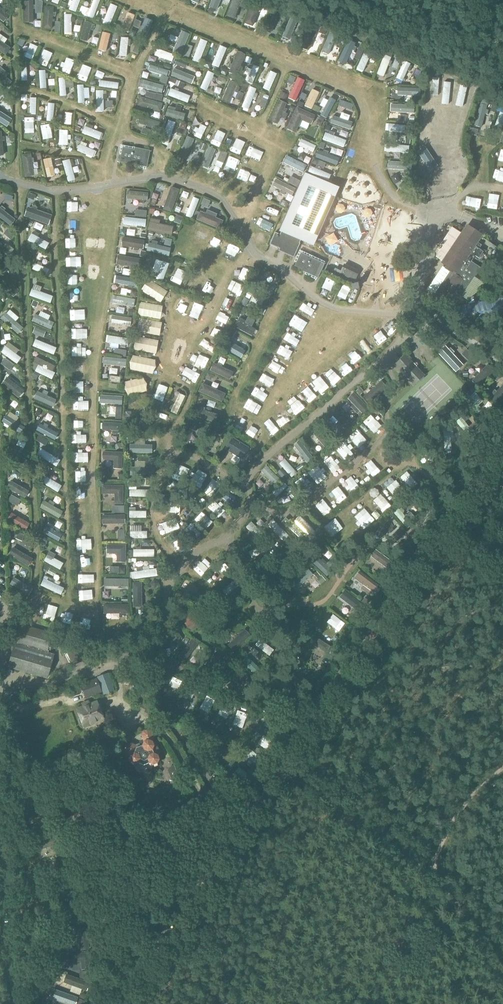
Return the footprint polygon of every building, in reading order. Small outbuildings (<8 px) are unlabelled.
[(33,0),(24,0),(25,23),(33,23),(33,0)] [(69,10),(76,12),(80,0),(73,0),(69,10)] [(87,17),(93,19),(100,0),(99,0),(94,0),(87,17)] [(209,7),(215,10),(220,0),(212,0),(209,7)] [(242,0),(232,0),(226,16),(235,20),(242,0)] [(253,1),(244,23),(252,26),(261,4),(253,1)] [(111,5),(103,23),(109,26),(117,7),(111,5)] [(45,7),(43,29),(52,30),(54,8),(45,7)] [(3,22),(9,16),(0,8),(0,19),(3,22)] [(271,34),(280,12),(272,9),(263,30),(271,34)] [(127,14),(121,31),(128,33),(134,17),(127,14)] [(291,18),(283,35),(290,38),(298,20),(291,18)] [(137,39),(145,42),(153,23),(145,19),(137,39)] [(85,22),(80,39),(87,41),(92,24),(85,22)] [(309,27),(300,48),(309,51),(317,30),(309,27)] [(330,31),(322,52),(328,55),(337,34),(330,31)] [(103,33),(98,50),(106,52),(110,34),(103,33)] [(182,33),(174,52),(175,53),(180,55),(188,36),(182,33)] [(87,50),(92,51),(95,39),(90,38),(87,50)] [(121,38),(119,56),(127,56),(128,38),(121,38)] [(201,40),(192,61),(199,63),(207,42),(201,40)] [(348,40),(340,57),(346,60),(354,43),(348,40)] [(5,56),(10,48),(0,41),(0,52),(5,56)] [(315,48),(322,50),(323,44),(313,42),(309,58),(312,59),(315,48)] [(220,46),(212,65),(219,68),(227,49),(220,46)] [(157,49),(155,56),(172,62),(174,55),(157,49)] [(366,50),(357,69),(363,72),(372,53),(366,50)] [(237,52),(229,73),(237,76),(245,55),(237,52)] [(384,55),(377,74),(384,77),(391,58),(384,55)] [(404,61),(396,78),(403,81),(410,64),(404,61)] [(150,65),(148,71),(167,77),(169,71),(150,65)] [(253,66),(247,82),(252,84),(259,68),(253,66)] [(173,70),(171,76),(190,84),(193,78),(173,70)] [(6,89),(12,82),(0,72),(0,84),(6,89)] [(208,72),(201,88),(206,91),(214,74),(208,72)] [(270,72),(263,88),(269,91),(276,74),(270,72)] [(173,77),(170,83),(190,92),(193,86),(173,77)] [(298,78),(289,98),(295,101),(304,81),(298,78)] [(441,101),(448,81),(440,78),(434,99),(441,101)] [(142,80),(141,87),(159,92),(160,85),(142,80)] [(100,81),(99,87),(118,89),(119,84),(100,81)] [(230,81),(222,101),(229,104),(238,84),(230,81)] [(451,106),(457,85),(449,83),(443,104),(451,106)] [(84,85),(77,86),(78,103),(85,103),(84,85)] [(250,87),(242,107),(248,110),(256,90),(250,87)] [(398,88),(397,96),(420,96),(420,89),(398,88)] [(452,106),(460,109),(466,91),(459,89),(452,106)] [(170,90),(168,97),(184,102),(187,96),(170,90)] [(313,90),(305,106),(311,108),(318,93),(313,90)] [(467,91),(463,110),(469,112),(473,92),(467,91)] [(140,97),(137,105),(160,112),(162,104),(140,97)] [(330,98),(321,115),(326,118),(335,101),(330,98)] [(279,100),(270,121),(277,124),(286,104),(279,100)] [(427,103),(430,120),(436,118),(434,101),(427,103)] [(391,104),(391,112),(414,113),(414,106),(391,104)] [(480,104),(474,126),(482,128),(487,106),(480,104)] [(311,125),(315,116),(297,108),(287,129),(295,133),(301,120),(311,125)] [(167,109),(165,116),(183,121),(185,114),(167,109)] [(425,131),(433,128),(427,111),(419,114),(425,131)] [(492,133),(499,136),(502,124),(502,114),(500,112),(492,133)] [(7,128),(11,124),(0,114),(0,121),(7,128)] [(140,116),(138,124),(158,130),(161,123),(140,116)] [(331,116),(329,123),(350,130),(352,123),(331,116)] [(462,120),(444,134),(449,140),(467,126),(462,120)] [(168,121),(161,141),(168,144),(175,123),(168,121)] [(45,124),(39,125),(43,142),(48,141),(45,124)] [(388,124),(388,131),(410,134),(410,126),(388,124)] [(85,127),(82,133),(99,140),(102,134),(85,127)] [(325,133),(323,140),(344,148),(346,141),(325,133)] [(187,136),(179,157),(186,160),(194,139),(187,136)] [(440,151),(445,157),(463,144),(458,137),(440,151)] [(59,153),(71,152),(69,139),(58,140),(59,153)] [(223,153),(226,141),(220,139),(217,152),(223,153)] [(301,139),(298,146),(313,153),(316,146),(301,139)] [(80,145),(78,151),(93,157),(95,152),(80,145)] [(386,145),(386,152),(408,153),(409,146),(386,145)] [(120,162),(147,168),(151,150),(135,148),(135,150),(123,147),(120,162)] [(209,147),(201,166),(208,169),(216,150),(209,147)] [(239,150),(235,159),(240,161),(244,152),(239,150)] [(318,151),(316,158),(337,165),(339,159),(318,151)] [(93,165),(95,159),(79,152),(77,159),(93,165)] [(446,170),(463,158),(458,152),(442,163),(446,170)] [(25,177),(33,176),(31,154),(22,156),(25,177)] [(286,156),(283,163),(303,173),(306,166),(286,156)] [(494,169),(502,170),(502,166),(502,159),(496,157),(494,169)] [(51,159),(43,160),(47,177),(55,176),(51,159)] [(69,160),(63,162),(68,182),(75,180),(69,160)] [(388,162),(388,169),(411,171),(411,163),(388,162)] [(448,182),(466,169),(461,163),(443,176),(448,182)] [(311,166),(308,172),(328,181),(331,175),(311,166)] [(464,173),(449,185),(455,191),(469,180),(464,173)] [(327,188),(329,182),(311,174),(308,180),(327,188)] [(494,174),(491,186),(502,189),(502,182),(502,176),(494,174)] [(275,180),(272,186),(280,191),(279,193),(284,195),(285,193),(292,196),(295,190),(275,180)] [(171,187),(163,209),(171,212),(179,190),(171,187)] [(314,202),(317,196),(299,189),(297,195),(314,202)] [(147,204),(148,193),(128,191),(127,199),(140,200),(140,203),(147,204)] [(193,198),(186,216),(192,219),(199,200),(193,198)] [(0,208),(0,218),(10,225),(15,220),(4,211),(6,209),(2,206),(0,208)] [(28,207),(24,217),(48,225),(52,216),(28,207)] [(200,212),(197,220),(220,229),(223,221),(200,212)] [(124,218),(123,224),(145,227),(146,220),(124,218)] [(149,222),(147,231),(171,236),(173,227),(149,222)] [(475,246),(483,235),(467,224),(440,263),(446,266),(444,268),(451,273),(436,296),(447,304),(463,280),(461,277),(475,256),(479,258),(483,251),(475,246)] [(301,240),(281,232),(280,234),(275,232),(269,245),(280,249),(280,248),(287,251),(285,254),(294,258),(300,243),(299,243),(301,240)] [(31,234),(28,240),(45,250),(49,244),(31,234)] [(143,250),(144,241),(123,238),(122,246),(143,250)] [(17,258),(0,244),(0,255),(12,265),(17,258)] [(332,260),(336,251),(323,245),(319,254),(332,260)] [(314,276),(321,262),(301,253),(295,266),(304,270),(303,271),(314,276)] [(140,268),(141,260),(118,256),(116,264),(140,268)] [(359,273),(357,270),(344,264),(341,271),(335,268),(334,270),(329,268),(327,272),(353,284),(359,273)] [(472,268),(469,273),(482,281),(485,276),(472,268)] [(31,277),(40,279),(41,273),(32,271),(31,277)] [(163,289),(166,277),(159,275),(156,287),(163,289)] [(463,282),(482,290),(485,284),(466,275),(463,282)] [(0,280),(0,286),(13,297),(19,290),(2,277),(0,280)] [(254,288),(263,291),(267,280),(258,277),(254,288)] [(180,280),(175,291),(181,294),(186,282),(180,280)] [(199,301),(207,285),(200,282),(192,298),(199,301)] [(114,283),(113,291),(136,294),(137,286),(114,283)] [(31,290),(29,297),(50,304),(53,298),(31,290)] [(143,294),(141,304),(151,306),(153,295),(143,294)] [(259,320),(261,314),(248,309),(246,315),(259,320)] [(478,324),(484,318),(477,309),(470,315),(478,324)] [(15,328),(17,323),(7,317),(4,322),(15,328)] [(110,322),(109,328),(130,332),(131,325),(110,322)] [(68,333),(69,344),(80,343),(79,332),(68,333)] [(233,336),(227,346),(241,353),(246,343),(233,336)] [(123,351),(124,344),(106,343),(105,350),(123,351)] [(219,353),(238,364),(242,357),(224,346),(219,353)] [(455,369),(462,363),(446,346),(439,353),(455,369)] [(17,369),(20,364),(11,360),(14,353),(4,349),(0,358),(0,361),(17,369)] [(35,356),(49,360),(51,354),(37,349),(35,356)] [(413,386),(425,375),(405,354),(394,365),(413,386)] [(40,359),(36,364),(50,374),(53,369),(40,359)] [(487,365),(472,381),(478,387),(493,371),(487,365)] [(36,372),(33,379),(50,386),(53,379),(36,372)] [(7,378),(1,385),(18,398),(24,391),(7,378)] [(381,381),(363,397),(369,404),(387,388),(381,381)] [(202,384),(199,392),(222,402),(225,394),(202,384)] [(502,398),(502,385),(490,398),(497,405),(502,398)] [(135,401),(136,389),(126,389),(125,401),(135,401)] [(47,396),(48,393),(44,391),(42,394),(37,392),(34,399),(53,407),(56,400),(47,396)] [(363,415),(370,409),(354,393),(348,399),(363,415)] [(123,404),(123,397),(107,395),(106,402),(110,402),(110,405),(116,406),(116,403),(123,404)] [(151,407),(160,410),(163,400),(153,397),(151,407)] [(174,416),(177,408),(170,405),(167,414),(174,416)] [(215,423),(217,415),(195,408),(192,416),(215,423)] [(347,431),(352,426),(338,410),(332,416),(347,431)] [(6,418),(0,429),(19,440),(23,434),(14,429),(16,424),(6,418)] [(187,444),(197,423),(189,419),(179,440),(187,444)] [(209,430),(199,451),(207,455),(217,433),(209,430)] [(35,438),(53,445),(56,438),(37,432),(35,438)] [(356,433),(351,435),(357,447),(363,444),(356,433)] [(343,455),(351,451),(346,443),(339,447),(343,455)] [(241,460),(245,454),(229,444),(225,450),(241,460)] [(9,450),(4,457),(23,469),(27,461),(9,450)] [(40,450),(37,456),(56,468),(60,462),(40,450)] [(122,469),(123,453),(103,452),(103,460),(114,461),(113,469),(122,469)] [(280,465),(276,469),(287,481),(291,477),(280,465)] [(408,477),(400,483),(409,495),(417,489),(408,477)] [(39,482),(36,489),(56,498),(59,491),(39,482)] [(198,496),(206,500),(213,487),(205,483),(198,496)] [(102,486),(102,494),(114,494),(114,504),(123,504),(123,486),(102,486)] [(383,505),(374,511),(381,520),(389,513),(383,505)] [(56,524),(59,518),(41,508),(37,514),(56,524)] [(323,509),(314,515),(320,524),(329,518),(323,509)] [(211,511),(206,516),(217,525),(221,520),(211,511)] [(405,517),(403,519),(396,513),(391,520),(405,531),(407,529),(406,529),(411,522),(405,517)] [(103,524),(125,524),(125,515),(102,516),(103,524)] [(359,516),(354,521),(366,535),(372,529),(359,516)] [(198,531),(205,524),(198,517),(191,524),(198,531)] [(286,527),(291,523),(286,518),(281,522),(286,527)] [(18,534),(22,528),(9,519),(5,526),(18,534)] [(294,522),(289,527),(306,545),(311,540),(294,522)] [(280,547),(285,543),(269,526),(265,531),(280,547)] [(247,528),(243,533),(254,545),(259,541),(247,528)] [(329,529),(324,533),(332,542),(335,538),(331,534),(332,533),(329,529)] [(57,547),(61,538),(55,535),(54,537),(43,533),(40,541),(57,547)] [(125,562),(126,545),(107,545),(107,554),(117,554),(117,562),(125,562)] [(13,548),(8,556),(28,567),(33,559),(13,548)] [(246,558),(249,564),(267,554),(264,548),(246,558)] [(376,550),(371,557),(389,570),(394,564),(376,550)] [(49,552),(44,561),(60,570),(63,564),(54,559),(55,555),(49,552)] [(100,576),(113,577),(114,560),(101,559),(100,576)] [(267,562),(261,565),(264,571),(269,568),(267,562)] [(374,593),(379,586),(360,571),(354,579),(363,585),(361,589),(370,595),(372,592),(374,593)] [(288,583),(292,589),(306,579),(302,574),(288,583)] [(132,577),(132,585),(155,584),(154,576),(132,577)] [(307,577),(289,594),(293,597),(303,588),(307,593),(315,585),(307,577)] [(99,586),(99,603),(104,603),(104,594),(120,593),(119,585),(99,586)] [(223,602),(234,592),(229,586),(218,597),(223,602)] [(25,600),(28,595),(14,587),(11,592),(25,600)] [(59,600),(62,594),(41,587),(38,593),(59,600)] [(357,611),(362,605),(344,591),(339,598),(357,611)] [(201,608),(183,598),(180,603),(198,612),(201,608)] [(104,614),(129,614),(129,605),(104,605),(104,614)] [(191,608),(179,615),(188,629),(199,622),(191,608)] [(71,631),(72,623),(64,621),(63,629),(71,631)] [(20,624),(8,667),(47,679),(55,654),(48,652),(49,651),(48,650),(53,633),(20,624)] [(234,652),(250,636),(244,630),(228,645),(234,652)] [(73,665),(81,662),(74,647),(65,651),(73,665)] [(208,676),(222,658),(215,653),(201,670),(208,676)] [(300,691),(305,684),(287,671),(281,679),(300,691)] [(98,677),(104,694),(114,691),(107,673),(98,677)] [(85,699),(102,692),(97,677),(95,678),(95,679),(80,684),(85,699)] [(229,686),(223,692),(227,696),(233,691),(229,686)] [(286,714),(289,706),(272,699),(269,707),(286,714)] [(85,708),(79,710),(85,726),(104,719),(98,703),(91,705),(89,701),(83,703),(85,708)] [(198,702),(195,712),(200,713),(203,704),(198,702)] [(230,723),(240,728),(245,718),(235,713),(230,723)] [(269,732),(274,722),(265,718),(260,728),(269,732)] [(128,758),(130,763),(134,764),(139,763),(144,765),(149,763),(153,765),(157,763),(159,759),(157,755),(159,751),(158,748),(154,746),(152,742),(154,738),(151,731),(148,730),(143,731),(142,735),(143,738),(139,744),(135,745),(131,743),(127,745),(123,753),(125,757),(128,758)] [(267,758),(272,752),(262,745),(257,752),(267,758)] [(54,886),(55,893),(69,890),(69,893),(73,893),(73,890),(76,889),(75,881),(54,886)] [(80,951),(89,950),(87,929),(63,932),(64,941),(78,940),(80,951)] [(81,970),(90,969),(88,953),(69,955),(70,963),(81,962),(81,970)] [(91,978),(90,970),(79,971),(79,978),(84,979),(91,978)] [(66,974),(63,983),(87,991),(90,983),(66,974)] [(78,998),(54,989),(51,998),(68,1003),(76,1003),(78,998)]
